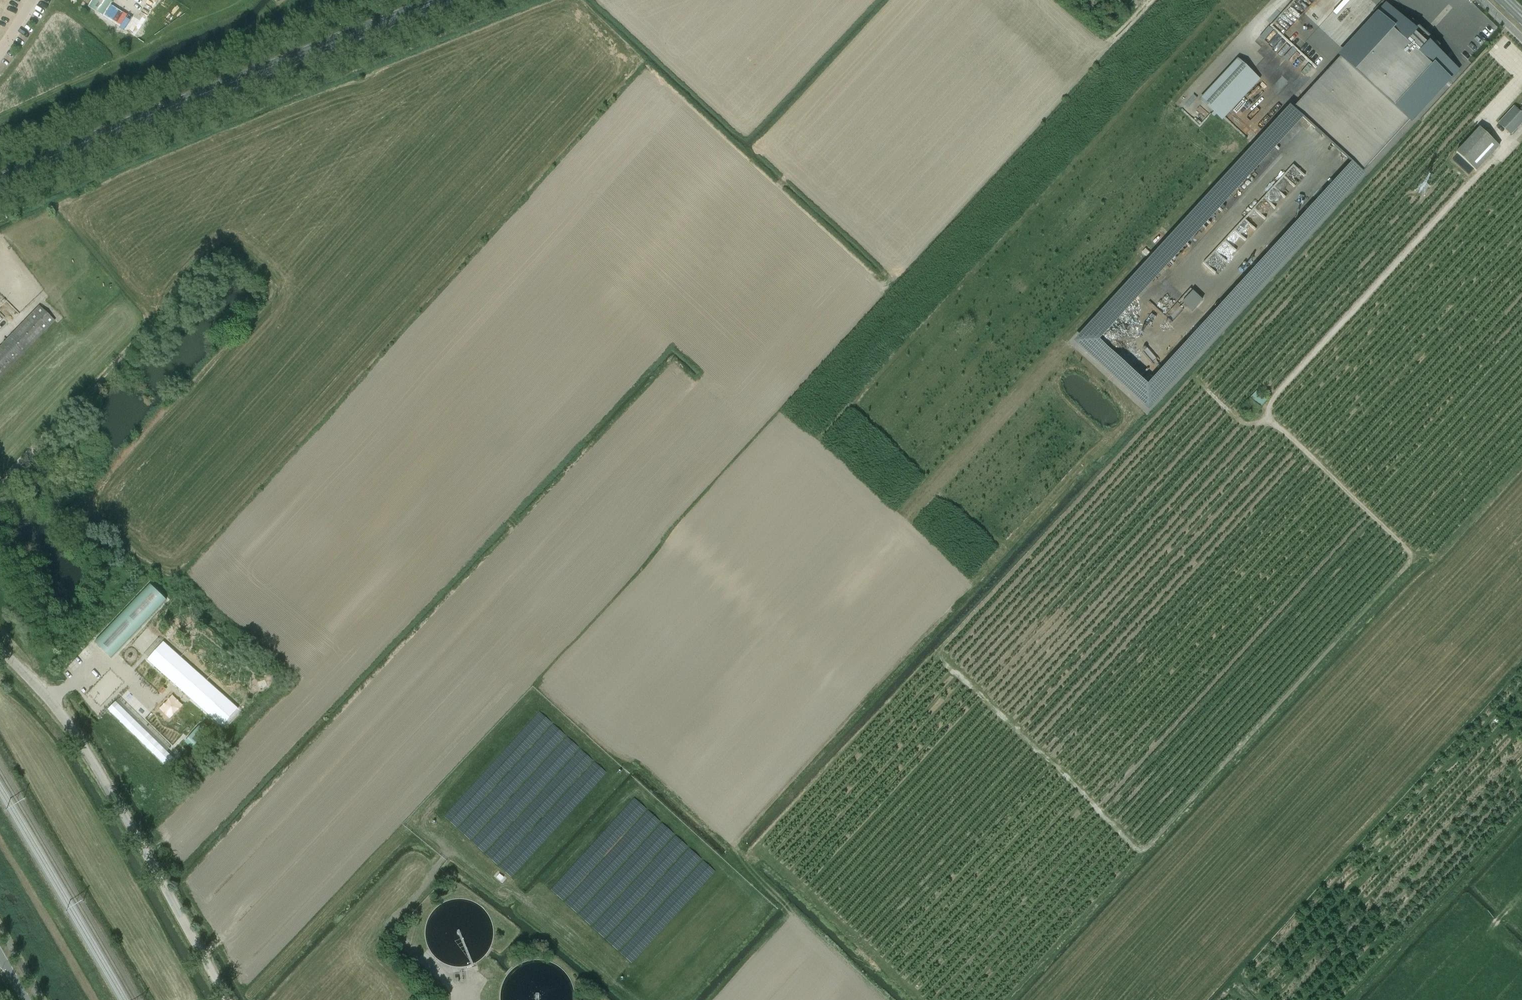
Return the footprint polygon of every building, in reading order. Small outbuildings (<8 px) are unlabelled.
[(1386,7),(1292,109),(1345,157),(1361,173),(1402,128),(1455,71),(1435,52),(1440,46),(1412,20),(1407,26),(1386,7)] [(1213,109),(1208,115),(1212,118),(1216,112),(1223,118),(1260,78),(1237,57),(1200,97),(1213,109)] [(1498,124),(1511,136),(1521,124),(1521,106),(1519,110),(1514,106),(1498,124)] [(1479,127),(1455,152),(1476,172),(1500,147),(1479,127)] [(1225,260),(1248,239),(1241,232),(1244,229),(1248,233),(1249,232),(1250,234),(1258,227),(1254,223),(1252,225),(1247,220),(1215,250),(1225,260)] [(1193,311),(1204,300),(1193,289),(1182,301),(1193,311)] [(0,345),(0,378),(55,321),(39,305),(0,345)] [(1099,339),(1088,351),(1109,372),(1114,367),(1118,371),(1123,366),(1126,369),(1128,366),(1099,339)] [(101,639),(118,654),(165,602),(148,587),(101,639)] [(183,656),(188,651),(191,654),(199,645),(188,635),(176,650),(183,656)] [(148,660),(222,726),(238,709),(164,642),(148,660)] [(121,693),(131,680),(125,675),(116,688),(121,693)]
